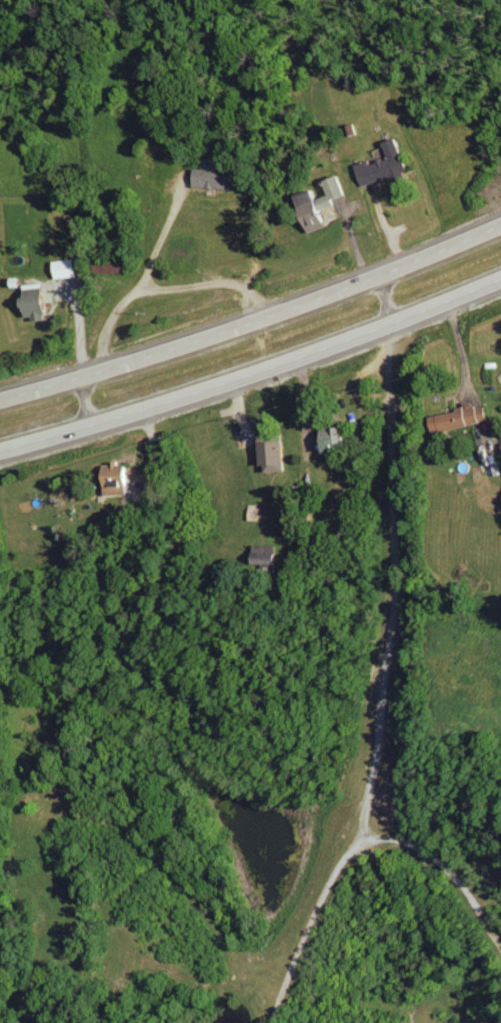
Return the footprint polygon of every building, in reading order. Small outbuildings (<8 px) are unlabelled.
[(393,177),(395,183),(414,177),(401,138),(385,143),(388,152),(357,163),(364,186),(393,177)] [(237,171),(198,169),(198,188),(237,189),(237,171)] [(348,196),(341,176),(328,181),(333,196),(320,200),(317,191),(302,196),(314,231),(331,226),(326,209),(339,204),(337,200),(348,196)] [(59,279),(81,277),(79,260),(58,262),(59,279)] [(51,319),(49,283),(29,284),(30,320),(51,319)] [(432,415),(434,431),(490,424),(487,404),(467,407),(468,410),(432,415)] [(327,452),(349,449),(346,426),(324,429),(327,452)] [(288,472),(286,435),(264,436),(266,472),(288,472)] [(136,496),(136,465),(109,465),(109,496),(136,496)] [(279,565),(280,546),(257,546),(257,564),(279,565)]
